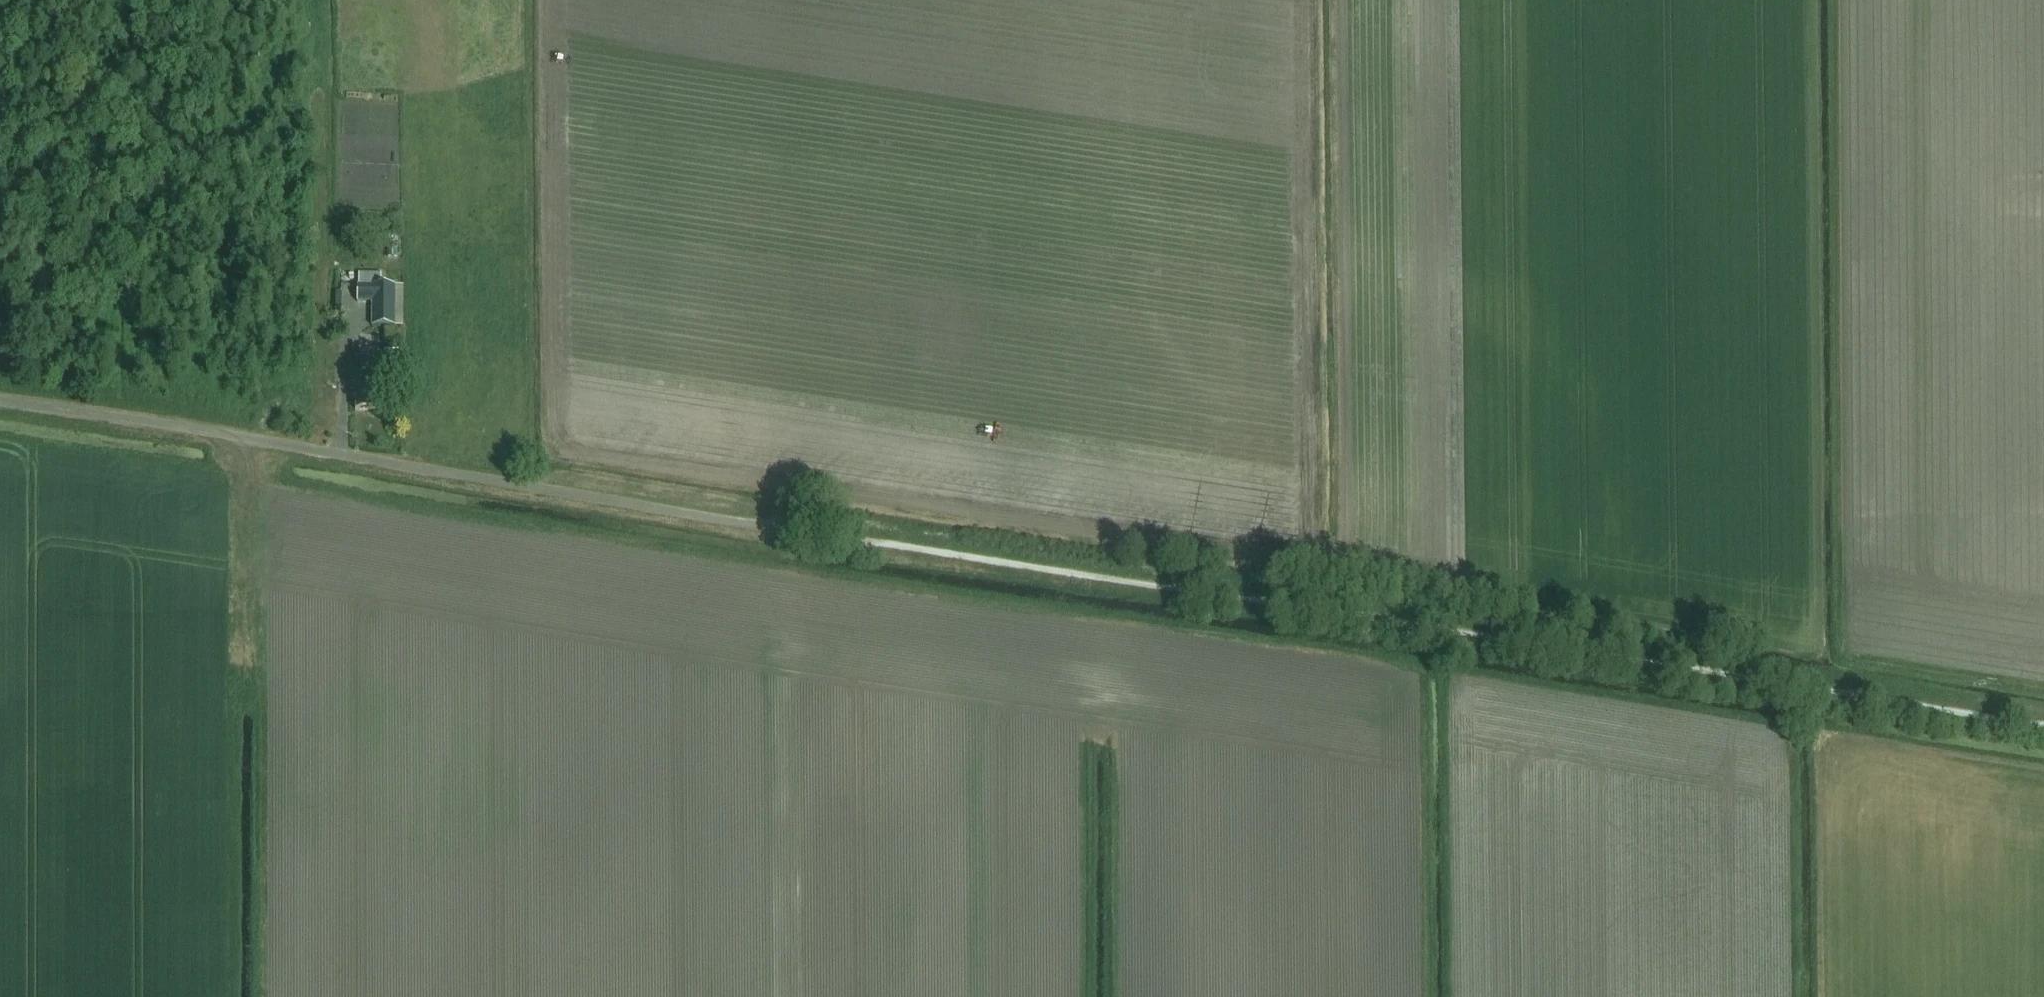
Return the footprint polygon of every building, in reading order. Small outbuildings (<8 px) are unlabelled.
[(398,247),(388,247),(388,259),(398,258),(398,247)] [(372,327),(402,328),(403,288),(380,287),(381,276),(361,276),(360,303),(373,303),(372,327)] [(385,350),(385,364),(399,364),(399,350),(385,350)] [(354,399),(357,399),(357,413),(385,413),(386,371),(354,371),(354,386),(354,399)]
